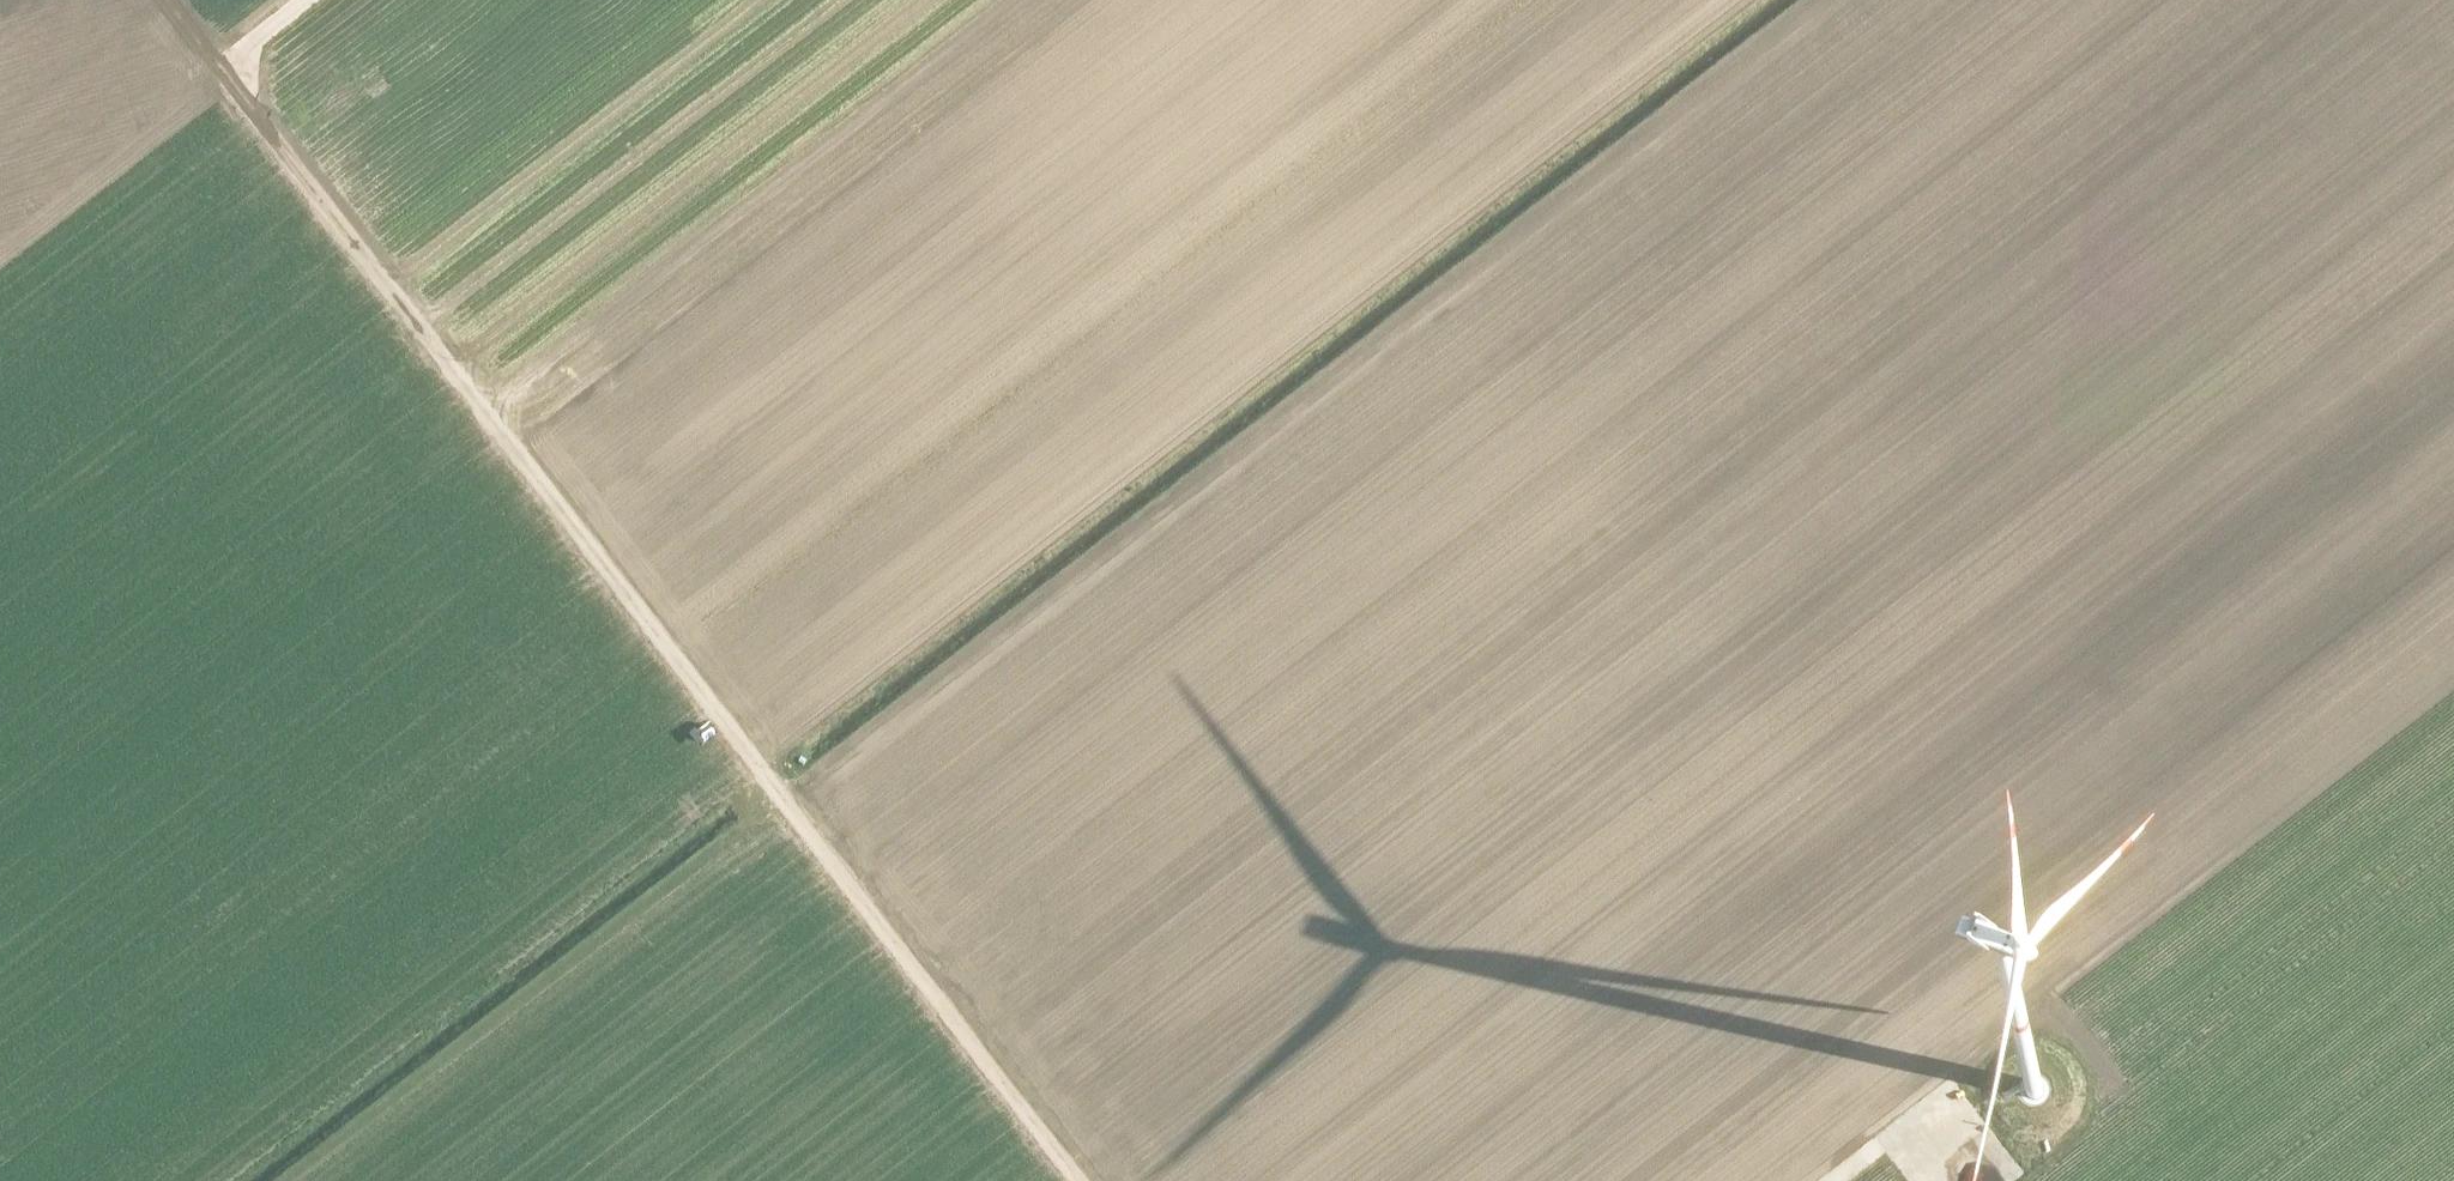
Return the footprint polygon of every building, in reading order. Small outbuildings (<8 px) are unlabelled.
[(2043,1092),(2043,1091),(2043,1089),(2042,1087),(2041,1085),(2040,1084),(2039,1083),(2037,1082),(2035,1081),(2033,1081),(2032,1081),(2030,1082),(2028,1083),(2027,1084),(2025,1085),(2025,1087),(2024,1089),(2024,1091),(2024,1093),(2025,1094),(2025,1096),(2027,1097),(2028,1099),(2030,1099),(2032,1100),(2033,1100),(2035,1100),(2037,1099),(2039,1099),(2040,1097),(2041,1096),(2042,1094),(2043,1092)]
